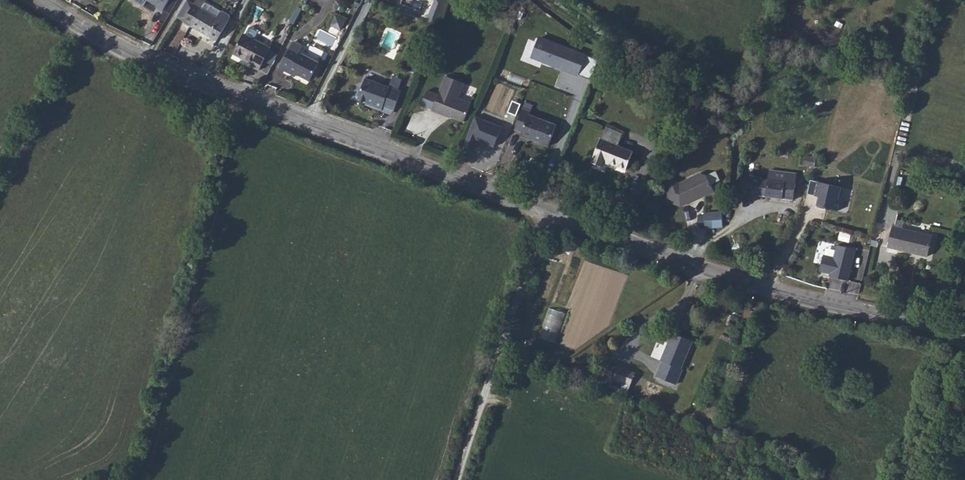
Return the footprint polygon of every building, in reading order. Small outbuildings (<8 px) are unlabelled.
[(170,0),(148,0),(156,5),(155,6),(163,11),(170,0)] [(230,18),(229,15),(223,11),(221,12),(205,2),(206,0),(195,0),(193,4),(188,1),(187,0),(177,17),(184,21),(184,22),(217,41),(230,18)] [(446,1),(445,0),(435,0),(426,22),(436,25),(446,1)] [(463,3),(457,0),(455,0),(450,11),(459,14),(463,3)] [(300,9),(297,8),(290,22),(293,23),(300,9)] [(337,15),(331,25),(342,31),(347,20),(337,15)] [(259,70),(271,48),(244,34),(233,54),(253,64),(251,66),(259,70)] [(532,53),(550,60),(549,61),(591,77),(599,58),(557,42),(556,43),(538,36),(532,53)] [(319,63),(300,53),(303,47),(293,42),(282,63),(291,68),(289,72),(296,76),(297,74),(310,81),(312,77),(319,63)] [(426,45),(416,42),(414,48),(423,51),(424,52),(426,45)] [(291,68),(282,63),(280,68),(289,72),(291,68)] [(323,65),(319,63),(312,77),(316,79),(323,65)] [(398,90),(402,79),(393,76),(389,87),(398,90)] [(458,98),(464,83),(446,76),(438,95),(427,90),(421,105),(432,110),(432,111),(444,116),(445,113),(450,115),(450,117),(451,117),(463,122),(471,103),(458,98)] [(394,111),(401,91),(398,90),(389,87),(366,78),(361,90),(359,89),(356,96),(358,100),(366,103),(374,106),(373,107),(382,110),(383,107),(394,111)] [(523,108),(531,111),(533,105),(525,102),(523,108)] [(549,146),(557,125),(529,115),(531,111),(523,108),(515,130),(522,132),(521,136),(549,146)] [(475,116),(464,146),(473,150),(477,139),(494,146),(502,127),(475,116)] [(633,152),(618,146),(623,134),(605,128),(601,139),(593,157),(594,157),(592,163),(602,167),(604,161),(626,170),(633,152)] [(817,159),(806,156),(803,166),(815,168),(817,159)] [(793,200),(796,174),(760,169),(758,179),(751,178),(750,179),(742,178),(740,193),(793,200)] [(703,196),(713,191),(706,176),(701,173),(680,183),(670,180),(663,200),(681,206),(699,198),(698,196),(701,195),(703,196)] [(839,199),(841,187),(811,180),(807,194),(816,196),(816,194),(820,195),(817,208),(825,210),(826,208),(838,211),(840,199),(839,199)] [(723,227),(722,212),(704,213),(704,215),(698,216),(699,223),(705,223),(705,228),(723,227)] [(928,256),(932,236),(893,227),(888,247),(928,256)] [(848,281),(856,250),(837,245),(834,258),(823,255),(819,271),(830,274),(833,274),(832,277),(848,281)] [(551,302),(540,336),(556,341),(568,308),(551,302)] [(692,341),(673,333),(661,361),(663,361),(656,376),(676,384),(682,369),(681,368),(692,341)] [(604,376),(611,378),(616,366),(609,363),(604,376)] [(635,373),(616,366),(611,378),(630,385),(635,373)] [(611,378),(604,376),(601,384),(627,394),(630,385),(611,378)]
